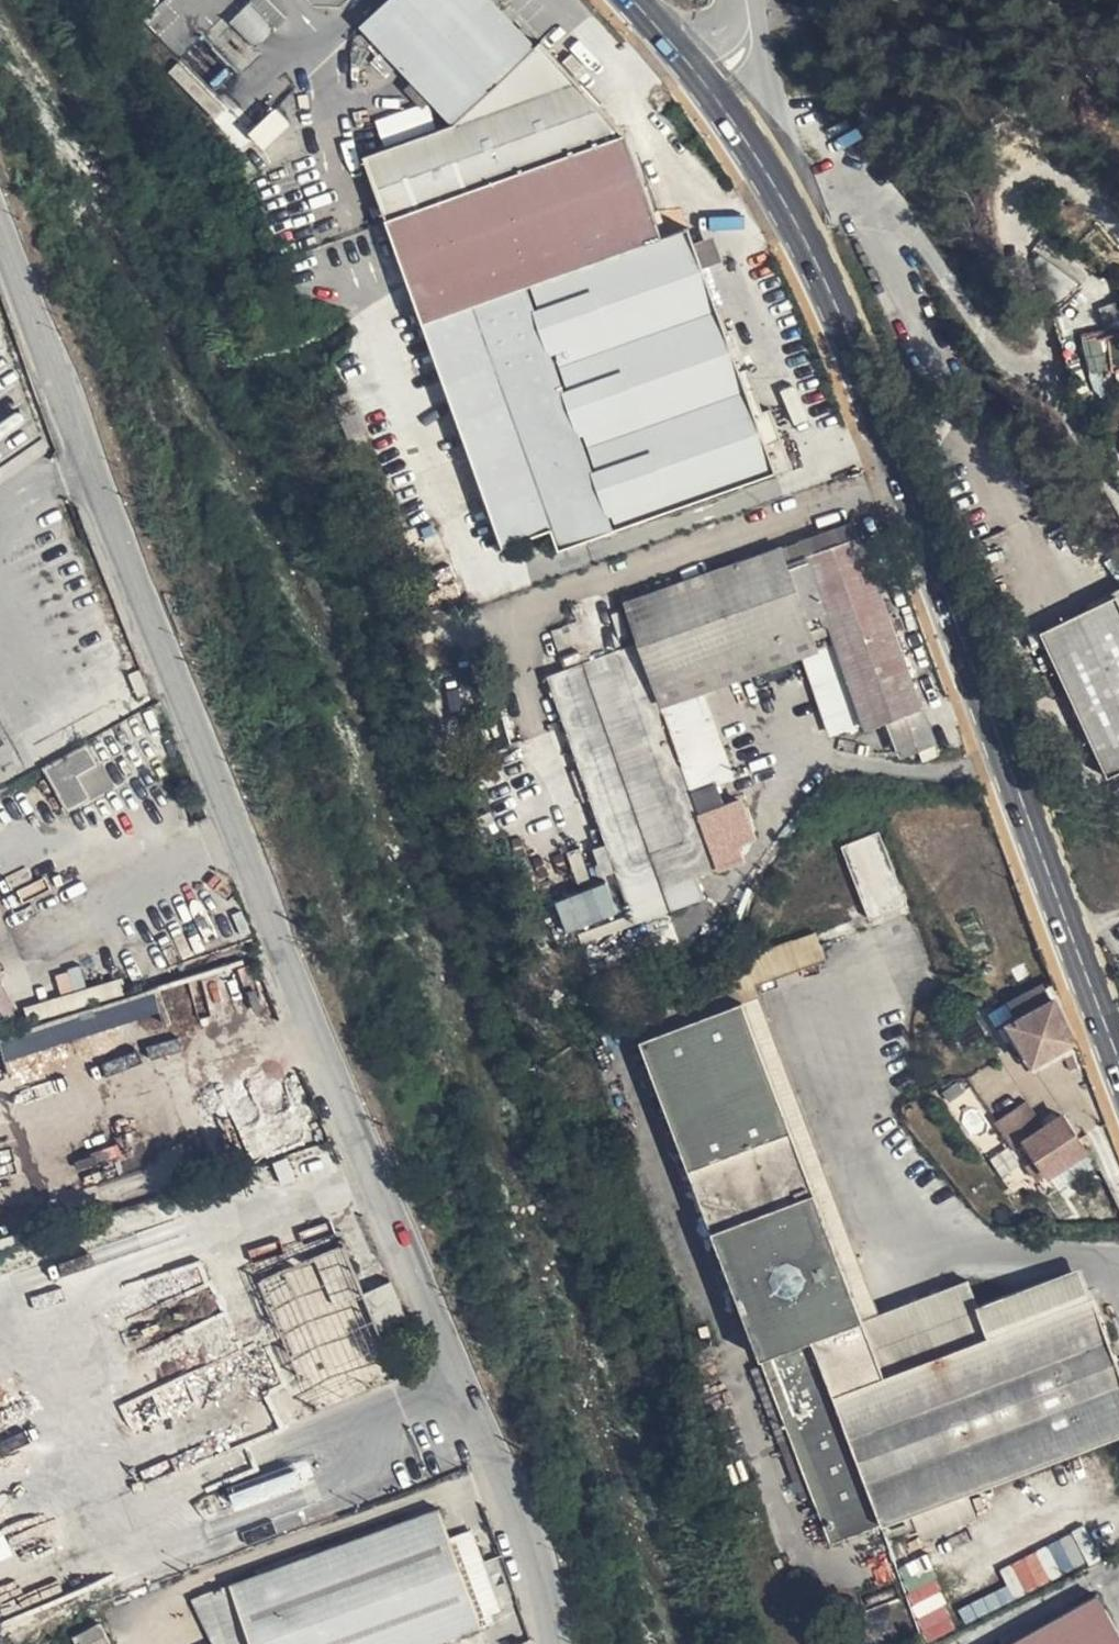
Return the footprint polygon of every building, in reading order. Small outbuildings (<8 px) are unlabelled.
[(235,13),(261,42),(282,24),(260,0),(249,0),(235,13)] [(282,24),(292,14),(278,0),(260,0),(282,24)] [(415,80),(433,100),(454,122),(535,45),(493,0),(389,0),(364,25),(367,29),(361,36),(373,48),(379,42),(387,51),(380,58),(394,72),(401,65),(415,80)] [(364,153),(388,219),(625,134),(541,40),(535,45),(454,122),(364,153)] [(433,100),(415,80),(406,90),(423,109),(433,100)] [(266,142),(292,120),(278,104),(253,127),(266,142)] [(388,219),(425,320),(473,303),(663,235),(625,134),(388,219)] [(905,178),(901,181),(897,183),(904,195),(907,193),(913,190),(905,178)] [(695,242),(689,226),(663,235),(473,303),(557,535),(562,545),(588,536),(776,469),(778,474),(791,468),(770,408),(764,410),(756,414),(741,371),(739,366),(747,362),(735,329),(727,332),(703,267),(695,242)] [(384,228),(380,228),(378,232),(376,236),(378,239),(381,241),(385,241),(389,239),(390,235),(389,230),(386,229),(384,228)] [(714,235),(695,242),(703,267),(723,259),(714,235)] [(391,244),(386,244),(384,245),(382,248),(382,252),(385,256),(389,257),(394,254),(396,250),(394,245),(391,244)] [(1027,247),(1037,278),(1050,312),(1082,285),(1057,265),(1048,258),(1027,247)] [(398,263),(393,262),(389,266),(388,269),(389,274),(391,276),(396,277),(400,275),(402,269),(402,267),(398,263)] [(1058,335),(1092,380),(1105,372),(1118,374),(1118,373),(1118,312),(1115,312),(1116,332),(1104,318),(1082,285),(1050,312),(1058,335)] [(473,303),(425,320),(505,542),(510,541),(512,545),(519,542),(517,539),(547,529),(550,537),(557,535),(473,303)] [(1092,380),(1058,335),(1077,389),(1092,380)] [(749,368),(741,371),(756,414),(764,410),(749,368)] [(1118,374),(1096,386),(1106,400),(1108,399),(1118,374)] [(776,469),(588,536),(590,542),(778,475),(778,474),(776,469)] [(809,554),(860,536),(855,520),(783,546),(790,566),(811,559),(809,554)] [(547,546),(542,534),(522,540),(527,553),(547,546)] [(903,753),(918,748),(934,741),(922,706),(883,599),(862,541),(860,536),(809,554),(811,559),(790,566),(813,629),(798,634),(806,654),(832,730),(867,719),(870,728),(886,722),(888,726),(893,725),(903,753)] [(862,541),(883,599),(889,596),(868,539),(862,541)] [(1105,555),(1099,542),(1089,548),(1095,561),(1105,555)] [(627,603),(720,867),(741,859),(743,854),(739,841),(755,835),(742,799),(724,805),(717,784),(735,777),(704,690),(697,671),(798,634),(813,629),(790,566),(783,546),(772,550),(770,546),(734,558),(736,563),(631,600),(628,592),(622,595),(625,604),(627,603)] [(698,875),(720,867),(627,603),(625,604),(622,595),(621,590),(575,605),(578,618),(552,628),(561,652),(566,667),(548,674),(592,798),(598,816),(595,818),(598,826),(602,824),(608,843),(617,869),(635,920),(705,895),(698,875)] [(1051,627),(1091,723),(1085,726),(1108,775),(1118,770),(1118,604),(1115,595),(1051,627)] [(1091,723),(1051,627),(1041,631),(1085,726),(1091,723)] [(697,671),(704,690),(806,654),(798,634),(697,671)] [(566,667),(561,652),(545,658),(548,674),(566,667)] [(505,706),(499,708),(510,743),(517,740),(505,706)] [(923,761),(939,754),(934,741),(918,748),(923,761)] [(78,774),(96,763),(87,745),(47,768),(69,808),(90,795),(78,774)] [(109,783),(96,763),(78,774),(90,795),(109,783)] [(34,778),(7,793),(17,814),(45,799),(34,778)] [(592,819),(595,818),(598,816),(592,798),(586,800),(592,819)] [(872,918),(898,908),(894,897),(903,894),(879,830),(845,845),(872,918)] [(604,874),(617,869),(608,843),(596,847),(604,874)] [(559,894),(570,927),(620,911),(609,878),(559,894)] [(894,897),(898,908),(907,904),(903,894),(894,897)] [(740,990),(757,984),(825,959),(815,932),(731,964),(728,965),(731,975),(737,991),(740,990)] [(632,1012),(643,1039),(744,1000),(740,990),(737,991),(731,975),(632,1012)] [(16,1016),(0,979),(0,980),(0,1024),(7,1022),(7,1021),(16,1016)] [(1035,1009),(1053,999),(1045,983),(1026,992),(1035,1009)] [(801,1154),(818,1145),(757,984),(740,990),(744,1000),(801,1154)] [(1038,1071),(1063,1057),(1058,1049),(1075,1039),(1053,999),(1035,1009),(1011,1022),(1000,1029),(1005,1039),(1016,1033),(1038,1071)] [(966,1491),(1116,1435),(1029,1319),(989,1334),(978,1304),(969,1280),(917,1298),(937,1353),(883,1373),(863,1318),(801,1154),(744,1000),(643,1039),(765,1364),(791,1434),(814,1496),(832,1541),(912,1511),(966,1491)] [(999,1010),(996,1006),(987,1010),(991,1016),(999,1010)] [(9,1027),(20,1024),(16,1016),(7,1021),(7,1022),(9,1027)] [(34,1048),(9,1054),(12,1067),(37,1061),(34,1048)] [(986,1090),(1000,1113),(1020,1101),(1006,1079),(991,1087),(986,1090)] [(1004,1122),(1018,1148),(1029,1141),(1035,1135),(1021,1112),(1004,1122)] [(1035,1135),(1029,1141),(1035,1152),(1029,1156),(1031,1159),(1027,1162),(1037,1178),(1041,1175),(1042,1177),(1085,1148),(1063,1116),(1035,1135)] [(881,1311),(818,1145),(801,1154),(863,1318),(881,1311)] [(405,1313),(392,1280),(365,1291),(345,1245),(258,1279),(263,1290),(231,1303),(253,1354),(268,1347),(285,1340),(292,1356),(327,1344),(405,1313)] [(1029,1319),(1092,1296),(1081,1265),(1009,1293),(1029,1319)] [(989,1334),(1029,1319),(1009,1293),(978,1304),(989,1334)] [(1116,1435),(1118,1433),(1118,1367),(1092,1296),(1029,1319),(1116,1435)] [(937,1353),(917,1298),(881,1311),(863,1318),(883,1373),(937,1353)] [(205,1379),(249,1359),(226,1308),(163,1335),(187,1386),(205,1379)] [(411,1327),(405,1313),(327,1344),(292,1356),(302,1380),(280,1391),(290,1417),(320,1403),(322,1409),(350,1471),(358,1468),(365,1483),(374,1479),(377,1486),(390,1480),(389,1475),(431,1458),(428,1452),(431,1449),(420,1423),(407,1395),(419,1390),(412,1373),(401,1378),(385,1339),(411,1327)] [(268,1347),(253,1354),(251,1354),(253,1357),(258,1369),(276,1363),(268,1347)] [(258,1369),(253,1357),(249,1359),(205,1379),(209,1387),(258,1369)] [(276,1363),(258,1369),(260,1373),(277,1365),(276,1363)] [(753,1369),(780,1440),(791,1434),(765,1364),(753,1369)] [(260,1373),(258,1369),(209,1387),(215,1399),(261,1376),(260,1373)] [(803,1501),(814,1496),(791,1434),(780,1440),(803,1501)] [(972,1512),(966,1491),(912,1511),(919,1532),(972,1512)] [(231,1585),(254,1643),(429,1643),(483,1624),(440,1512),(231,1585)] [(455,1532),(483,1614),(517,1602),(500,1553),(485,1558),(474,1526),(455,1532)] [(1099,1596),(1079,1607),(1092,1621),(1107,1610),(1099,1596)] [(1092,1621),(1079,1607),(1014,1643),(1062,1643),(1092,1621)] [(1107,1610),(1092,1621),(1062,1643),(1080,1643),(1112,1621),(1107,1610)] [(1080,1643),(1118,1643),(1118,1633),(1112,1621),(1080,1643)] [(100,1624),(75,1639),(78,1643),(111,1643),(100,1624)]
